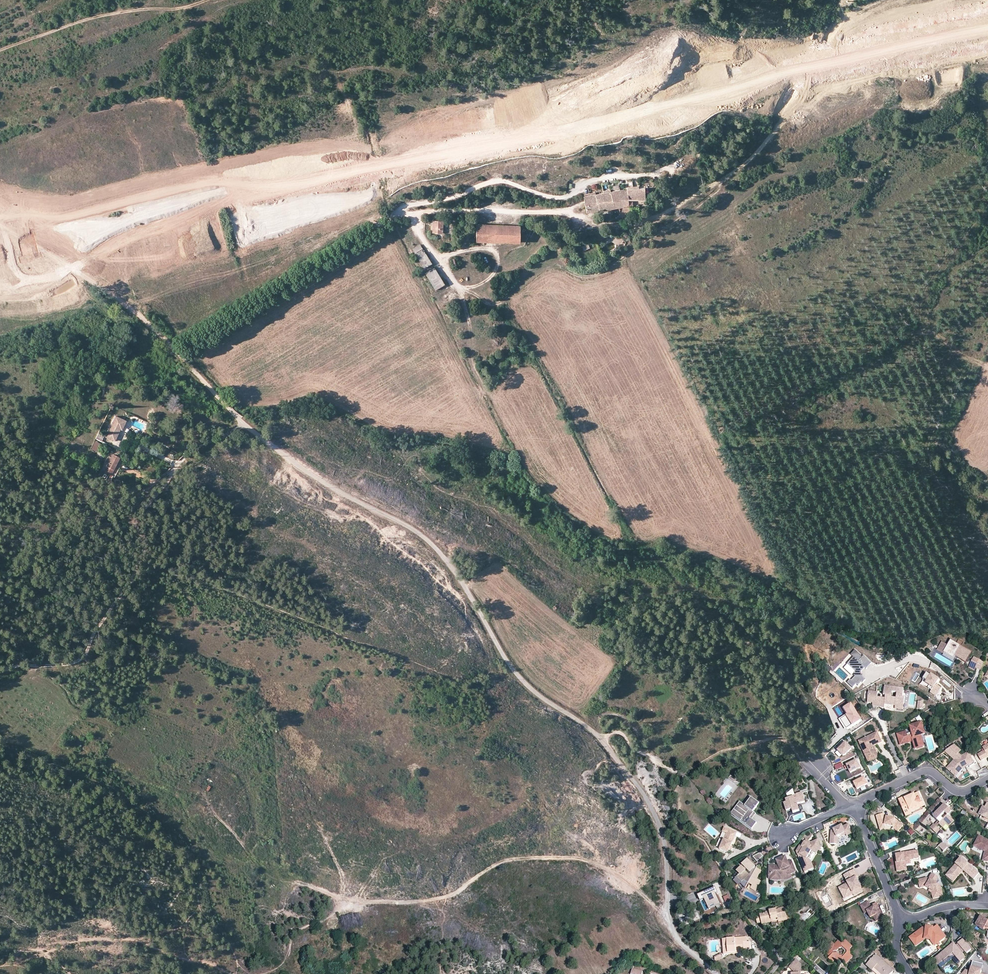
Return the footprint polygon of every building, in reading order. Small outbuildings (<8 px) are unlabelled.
[(600,192),(583,195),(586,210),(618,206),(620,216),(629,214),(628,206),(629,206),(629,199),(645,199),(645,187),(640,187),(633,188),(626,189),(620,189),(611,190),(600,192)] [(443,220),(433,220),(433,232),(442,232),(443,220)] [(520,224),(476,223),(476,240),(519,241),(520,224)] [(423,247),(415,252),(424,267),(432,262),(423,247)] [(426,273),(435,289),(444,283),(435,267),(426,273)] [(107,432),(105,437),(113,441),(119,429),(121,429),(122,430),(126,421),(115,416),(107,432)] [(94,441),(90,448),(91,450),(95,452),(99,444),(94,441)] [(105,471),(111,474),(119,458),(112,454),(111,457),(109,456),(105,463),(108,465),(105,471)] [(965,659),(970,651),(953,640),(949,645),(943,641),(939,648),(944,651),(945,650),(953,655),(955,653),(965,659)] [(863,658),(855,651),(851,655),(854,658),(847,664),(855,672),(854,673),(853,676),(855,677),(851,681),(850,680),(847,683),(852,688),(856,684),(858,686),(862,682),(862,683),(865,680),(862,677),(861,677),(859,677),(859,672),(861,672),(865,669),(866,670),(872,664),(864,657),(863,658)] [(980,662),(973,659),(969,668),(976,671),(980,662)] [(931,676),(927,673),(923,679),(930,684),(928,688),(931,690),(930,692),(936,696),(941,688),(936,684),(939,680),(931,675),(931,676)] [(902,694),(904,694),(904,689),(885,686),(884,696),(886,696),(885,698),(884,705),(893,706),(894,704),(896,704),(895,707),(901,708),(902,705),(904,705),(905,699),(901,698),(902,694)] [(878,697),(878,692),(870,691),(869,698),(874,699),(873,702),(873,705),(884,707),(884,705),(885,698),(878,697)] [(851,701),(842,706),(847,714),(840,718),(846,728),(861,718),(851,701)] [(921,735),(925,734),(921,720),(910,724),(911,727),(913,735),(908,737),(906,731),(897,734),(900,745),(909,742),(909,739),(912,738),(913,741),(914,744),(923,742),(921,735)] [(876,744),(881,742),(876,732),(863,738),(864,740),(862,743),(860,744),(864,753),(868,751),(870,756),(876,753),(874,750),(873,749),(871,746),(876,744)] [(845,741),(837,748),(842,754),(845,753),(851,747),(845,741)] [(868,751),(864,753),(868,761),(880,756),(876,749),(878,748),(876,744),(871,746),(873,749),(874,750),(876,753),(870,756),(868,751)] [(961,751),(954,745),(946,752),(951,756),(955,760),(947,769),(955,776),(961,782),(964,780),(963,779),(963,778),(963,777),(962,776),(969,772),(966,768),(974,764),(968,753),(964,756),(962,757),(959,754),(961,751)] [(986,746),(987,749),(986,750),(978,755),(981,761),(987,757),(987,756),(987,745),(986,746)] [(850,771),(860,767),(856,759),(846,764),(848,767),(850,771)] [(841,762),(834,765),(836,771),(843,768),(841,762)] [(740,783),(731,776),(728,779),(737,786),(740,783)] [(866,783),(863,776),(853,781),(856,787),(866,783)] [(799,812),(796,805),(799,804),(799,803),(800,803),(805,802),(802,793),(796,795),(797,798),(794,799),(793,798),(786,800),(787,803),(784,804),(786,812),(792,810),(793,814),(799,812)] [(914,795),(910,797),(905,799),(904,797),(898,800),(905,815),(911,812),(910,810),(919,806),(918,805),(923,803),(918,793),(914,795)] [(731,815),(752,830),(757,824),(750,819),(754,813),(760,804),(752,798),(745,807),(740,803),(731,815)] [(924,806),(923,803),(918,805),(919,806),(910,810),(911,812),(924,806)] [(951,811),(944,804),(933,817),(938,821),(940,823),(938,824),(942,828),(946,824),(947,825),(953,819),(948,815),(951,811)] [(986,807),(986,808),(983,807),(979,815),(985,818),(987,815),(987,816),(987,808),(986,807)] [(885,818),(884,815),(876,818),(880,828),(885,826),(894,828),(898,832),(904,826),(896,819),(887,818),(886,820),(884,820),(885,818)] [(922,824),(917,829),(922,834),(927,829),(922,824)] [(936,827),(934,825),(933,824),(930,828),(936,834),(940,830),(936,827)] [(846,835),(852,832),(849,825),(843,828),(842,826),(831,831),(830,845),(836,845),(837,837),(845,833),(846,835)] [(732,836),(733,832),(724,828),(723,832),(727,834),(720,851),(729,854),(736,837),(732,836)] [(942,830),(937,835),(943,840),(947,835),(942,830)] [(727,834),(723,832),(716,849),(720,851),(727,834)] [(837,837),(836,845),(838,845),(839,839),(847,837),(853,834),(852,832),(846,835),(845,833),(837,837)] [(979,836),(972,850),(980,853),(979,860),(987,862),(987,841),(979,836)] [(815,850),(819,848),(817,842),(809,845),(809,847),(806,846),(804,844),(802,849),(799,848),(797,853),(800,858),(804,860),(802,864),(806,874),(812,872),(809,864),(810,862),(807,861),(811,852),(813,853),(815,850)] [(942,843),(939,846),(945,851),(948,848),(942,843)] [(904,854),(896,855),(897,859),(897,863),(896,863),(897,872),(904,871),(903,862),(911,861),(910,858),(913,858),(914,860),(919,859),(918,851),(904,853),(904,854)] [(763,858),(760,854),(753,858),(757,863),(763,858)] [(780,867),(789,863),(786,856),(777,860),(780,866),(780,867)] [(974,880),(979,874),(961,858),(946,875),(950,879),(954,876),(961,869),(963,869),(969,874),(968,875),(974,880)] [(903,862),(904,871),(907,870),(906,865),(911,864),(911,861),(903,862)] [(752,885),(749,890),(753,893),(759,884),(755,881),(761,873),(756,870),(755,871),(754,870),(754,869),(748,862),(747,863),(746,862),(743,865),(745,869),(744,870),(742,867),(737,871),(739,874),(735,877),(740,883),(743,881),(747,884),(748,882),(752,885)] [(781,875),(786,875),(791,874),(796,871),(793,863),(789,864),(789,863),(780,867),(780,866),(777,867),(776,867),(776,865),(770,865),(769,878),(771,878),(771,879),(781,880),(781,879),(781,875)] [(954,876),(950,879),(953,882),(963,870),(968,875),(969,874),(963,869),(961,869),(954,876)] [(855,870),(847,874),(851,881),(847,882),(848,884),(839,888),(841,893),(848,895),(853,892),(853,894),(862,889),(856,878),(858,877),(855,870)] [(938,880),(937,878),(933,875),(931,875),(929,880),(926,880),(925,879),(921,880),(922,886),(926,888),(934,892),(935,899),(943,897),(941,887),(935,884),(938,880)] [(922,886),(921,880),(918,881),(920,889),(923,889),(932,894),(933,900),(935,899),(934,892),(926,888),(922,886)] [(721,904),(713,888),(703,893),(705,899),(708,905),(713,903),(715,907),(721,904)] [(709,910),(715,907),(713,903),(708,905),(705,899),(704,899),(709,910)] [(868,912),(871,918),(874,917),(876,922),(884,918),(877,904),(873,906),(875,909),(874,909),(872,909),(869,902),(861,906),(863,910),(866,909),(868,912)] [(785,908),(778,910),(776,910),(774,910),(769,911),(770,913),(766,914),(766,913),(755,916),(757,924),(761,923),(778,920),(778,921),(787,918),(785,908)] [(981,917),(976,926),(985,931),(986,929),(987,930),(987,921),(981,917)] [(932,939),(937,945),(946,938),(937,927),(934,930),(929,929),(929,931),(922,930),(914,938),(919,944),(925,938),(932,939)] [(751,950),(750,943),(747,943),(746,937),(723,940),(723,948),(727,948),(728,952),(744,950),(751,950)] [(919,944),(914,938),(910,941),(916,949),(925,941),(930,942),(935,947),(937,945),(932,939),(925,938),(919,944)] [(830,957),(828,959),(833,963),(835,960),(839,964),(842,961),(846,964),(853,957),(850,954),(850,949),(852,947),(845,940),(841,944),(838,941),(834,945),(832,942),(828,946),(829,948),(827,950),(827,955),(830,957)] [(967,954),(971,950),(963,940),(959,944),(960,945),(957,947),(954,944),(944,952),(941,954),(942,956),(939,959),(942,963),(945,961),(946,963),(953,957),(954,958),(956,956),(961,962),(966,958),(963,954),(965,951),(967,954)] [(862,961),(872,971),(874,968),(880,973),(891,973),(893,972),(872,951),(862,961)] [(942,956),(941,954),(935,960),(941,968),(946,963),(945,961),(942,963),(939,959),(942,956)] [(632,968),(635,961),(632,959),(631,960),(630,960),(629,961),(629,962),(627,964),(626,964),(632,968)] [(801,965),(796,959),(789,966),(795,972),(801,972),(801,965)] [(984,964),(973,961),(971,972),(966,970),(963,973),(981,973),(984,964)]
